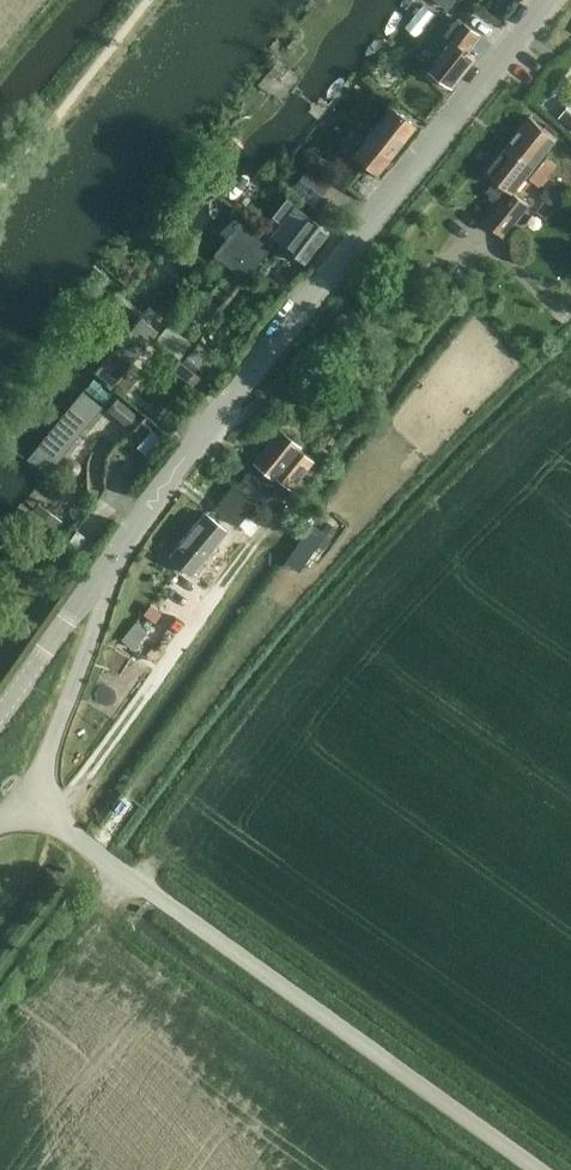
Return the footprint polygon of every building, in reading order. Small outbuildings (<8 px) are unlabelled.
[(473,25),(482,33),(490,23),(481,16),(473,25)] [(430,70),(426,75),(443,90),(448,84),(452,88),(477,58),(470,51),(482,36),(464,22),(458,17),(446,34),(453,40),(430,70)] [(570,126),(570,102),(560,117),(570,126)] [(376,175),(387,161),(415,126),(390,106),(362,141),(351,155),(376,175)] [(530,115),(508,143),(537,165),(558,138),(530,115)] [(507,145),(486,171),(496,179),(487,190),(501,202),(503,203),(489,221),(505,234),(523,212),(529,205),(514,193),(534,168),(537,165),(508,143),(507,145)] [(318,146),(302,148),(304,165),(320,163),(318,146)] [(537,169),(529,179),(540,187),(542,184),(547,187),(552,180),(548,177),(557,165),(547,156),(537,169)] [(330,184),(308,167),(301,177),(298,175),(289,186),(292,188),(291,189),(314,206),(330,184)] [(547,187),(540,195),(547,200),(557,208),(569,193),(558,185),(552,180),(547,187)] [(304,264),(328,233),(294,204),(269,235),(304,264)] [(253,268),(269,248),(246,229),(230,249),(225,245),(214,259),(228,270),(231,266),(245,277),(253,268)] [(453,276),(466,287),(468,288),(474,280),(472,279),(460,269),(459,268),(458,269),(453,276)] [(156,333),(139,318),(93,373),(110,388),(156,333)] [(199,344),(184,361),(198,374),(200,376),(215,358),(222,351),(217,346),(210,354),(199,344)] [(99,405),(81,390),(26,460),(45,475),(99,405)] [(118,398),(107,411),(109,413),(134,433),(145,421),(119,399),(118,398)] [(291,488),(312,461),(298,450),(300,447),(279,429),(252,462),(273,479),(276,476),(291,488)] [(259,505),(272,489),(248,469),(236,485),(246,494),(259,505)] [(222,498),(213,508),(236,527),(245,516),(251,520),(261,508),(232,486),(222,498)] [(39,504),(23,525),(46,542),(62,521),(39,504)] [(184,569),(189,574),(190,575),(227,531),(204,513),(169,557),(184,569)] [(312,524),(296,546),(309,556),(325,534),(312,524)] [(184,569),(179,576),(184,580),(189,574),(184,569)] [(139,616),(127,632),(136,639),(139,636),(149,624),(139,616)]
